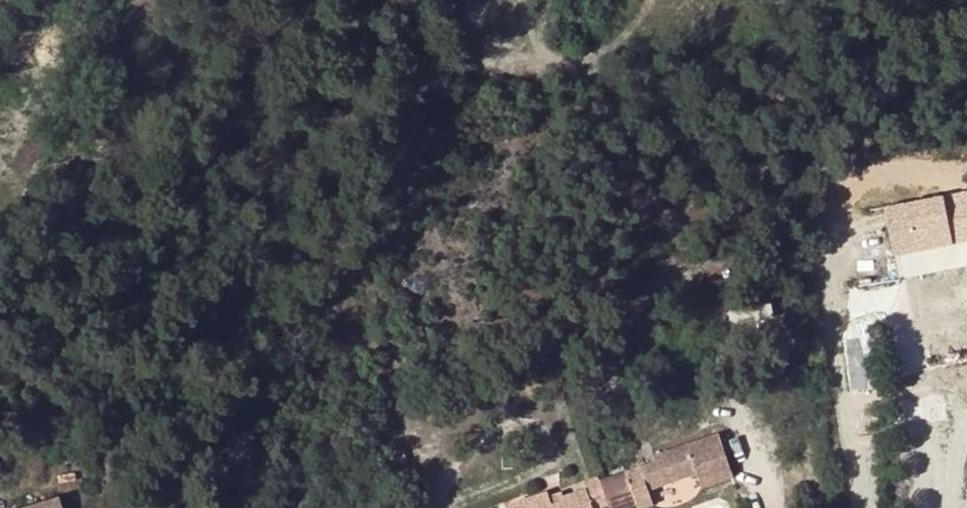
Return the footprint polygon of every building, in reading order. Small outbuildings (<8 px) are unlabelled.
[(943,193),(883,205),(893,258),(953,246),(943,193)] [(734,480),(719,432),(652,453),(653,459),(600,475),(610,507),(611,507),(637,507),(643,506),(639,491),(650,488),(697,473),(703,490),(734,480)] [(600,475),(582,481),(584,487),(563,494),(565,501),(552,505),(548,490),(506,504),(507,507),(606,507),(610,507),(600,475)] [(639,491),(643,506),(655,501),(650,488),(639,491)]
